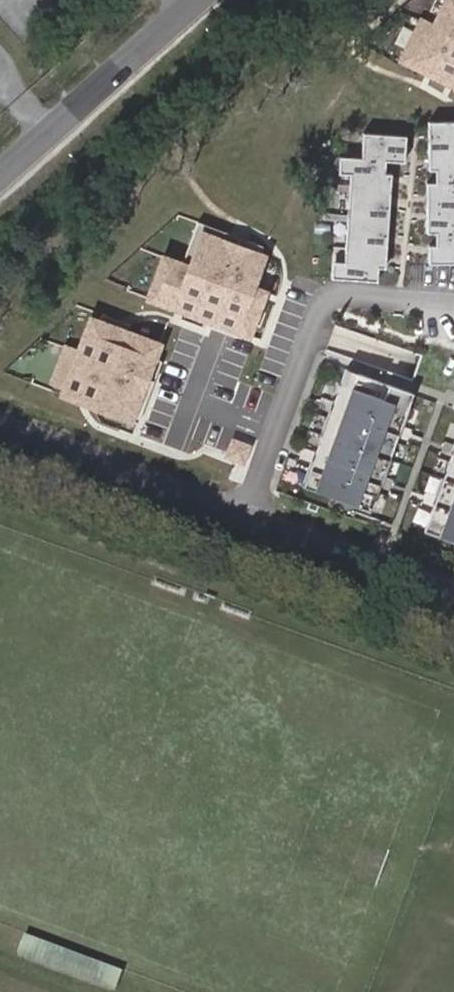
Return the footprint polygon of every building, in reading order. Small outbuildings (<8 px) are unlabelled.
[(453,90),(453,0),(444,0),(432,24),(421,19),(399,64),(453,90)] [(429,120),(429,168),(436,168),(436,181),(428,181),(428,231),(436,231),(436,244),(429,244),(429,262),(453,262),(453,120),(429,120)] [(364,130),(363,155),(341,153),(340,170),(351,171),(345,259),(334,258),(332,275),(378,278),(379,265),(386,266),(393,171),(386,170),(387,157),(406,159),(407,133),(364,130)] [(149,300),(255,338),(287,252),(207,223),(193,260),(167,251),(149,300)] [(166,360),(170,341),(93,312),(63,394),(140,423),(166,360)] [(372,508),(415,392),(349,367),(305,483),(372,508)] [(425,528),(453,539),(453,452),(425,528)] [(121,974),(23,937),(16,955),(115,991),(121,974)]
